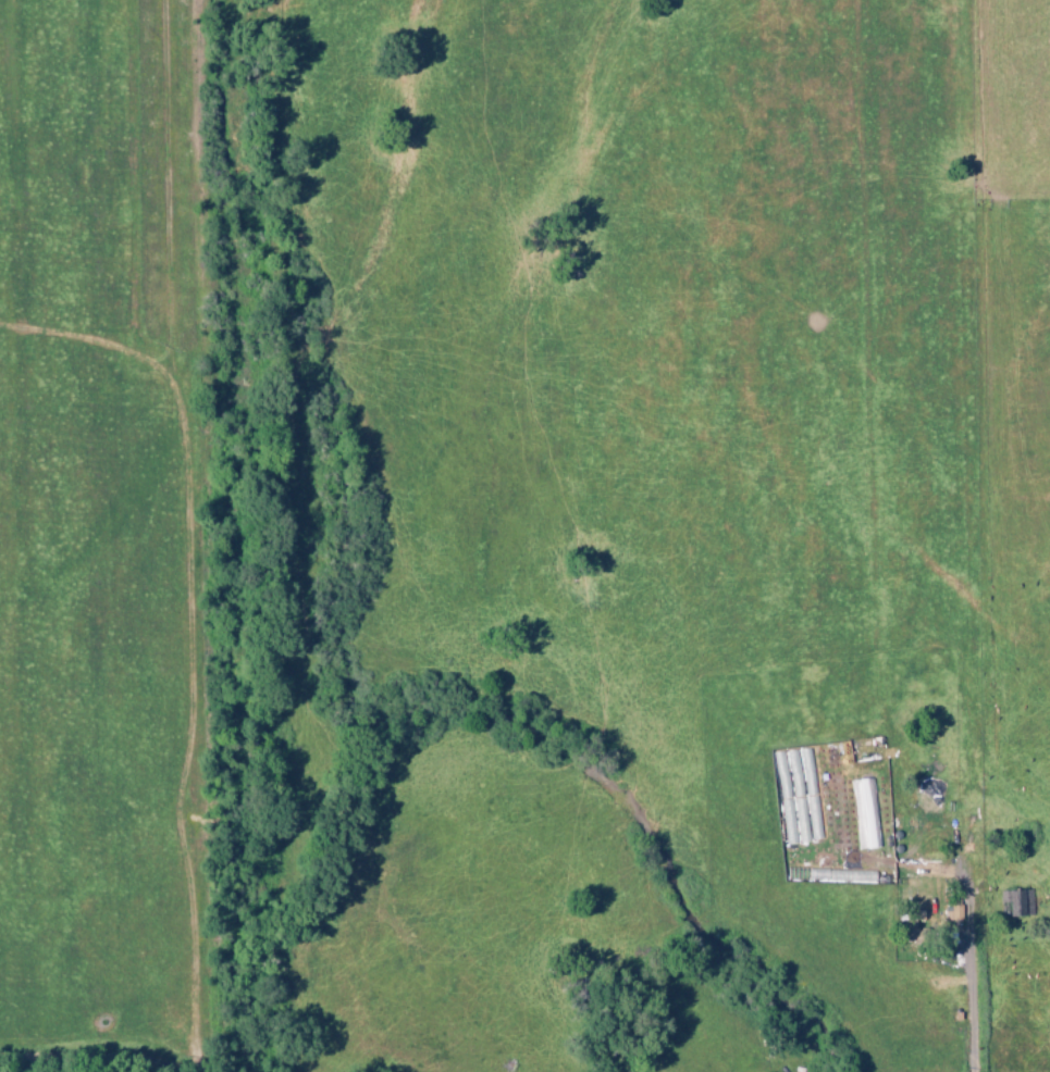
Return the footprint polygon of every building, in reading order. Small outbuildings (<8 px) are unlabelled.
[(877,849),(873,779),(851,780),(855,851),(877,849)]
